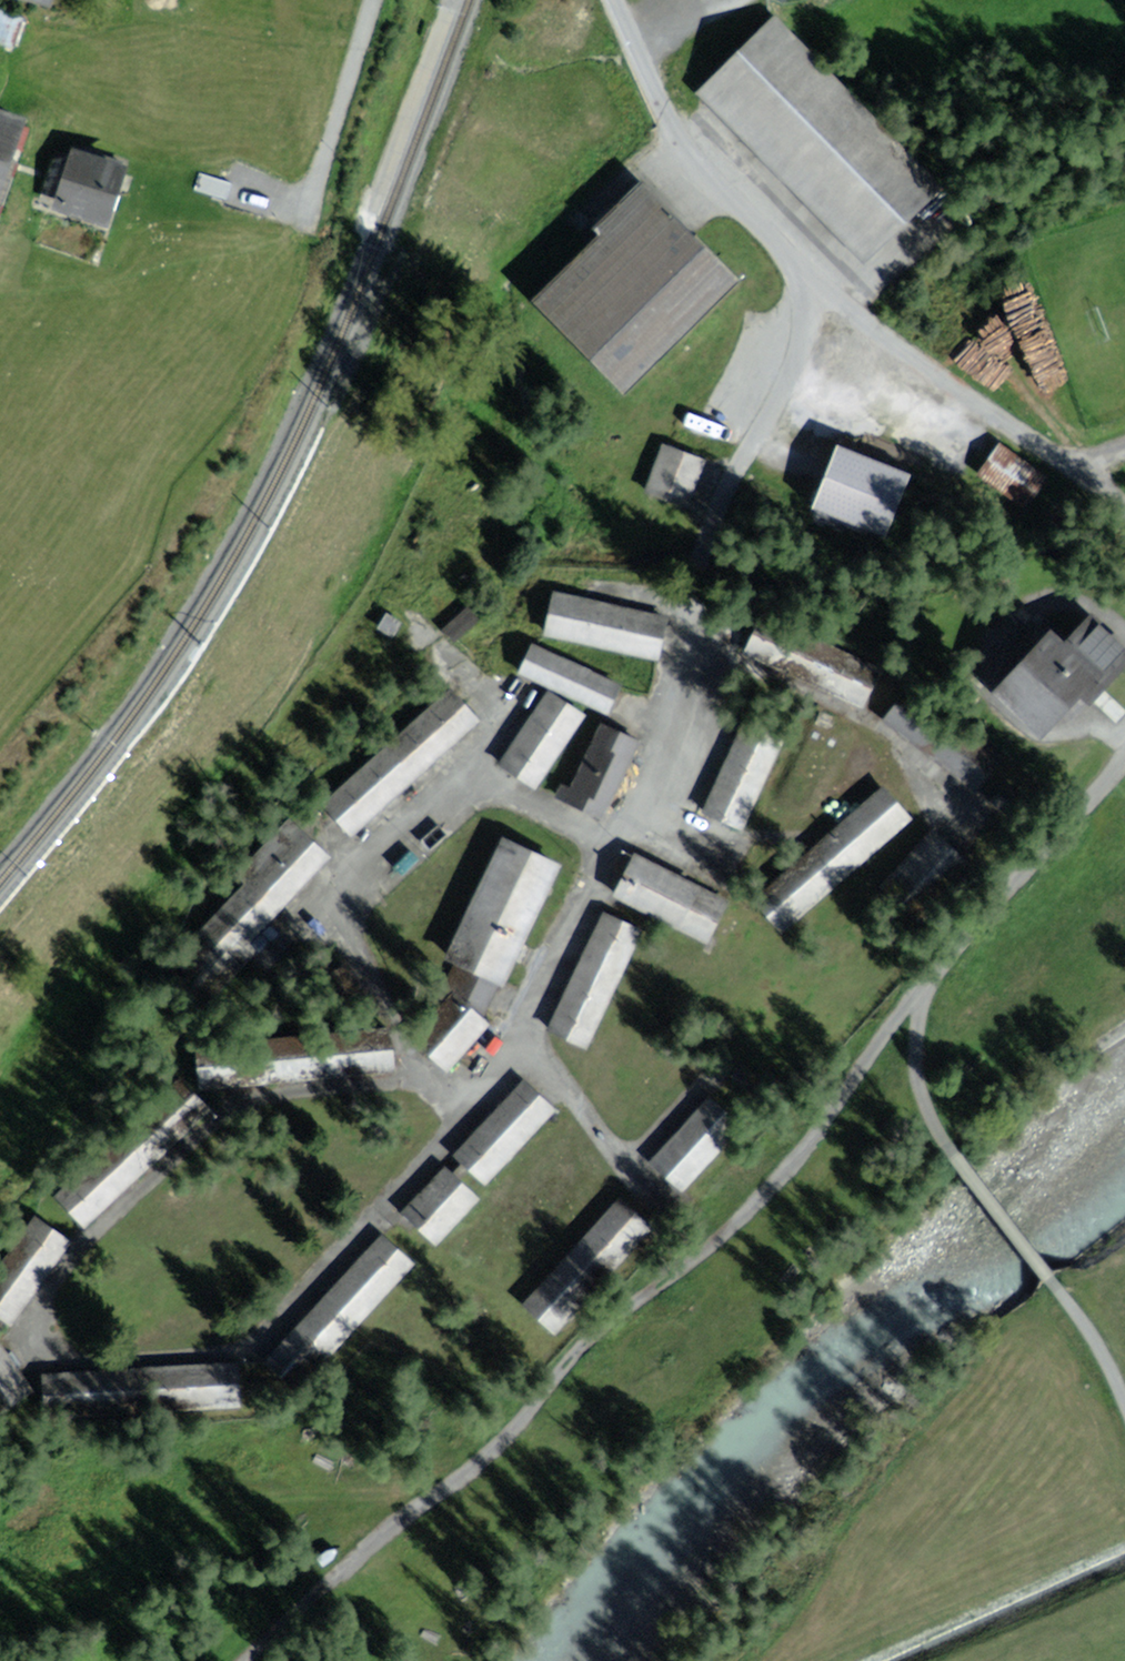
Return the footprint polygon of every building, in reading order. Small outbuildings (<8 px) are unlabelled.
[(0,18),(0,58),(20,62),(28,24),(0,18)] [(940,191),(774,20),(698,93),(864,265),(940,191)] [(0,114),(0,169),(17,120),(0,114)] [(119,165),(78,151),(60,201),(102,215),(119,165)] [(232,183),(199,173),(194,191),(227,201),(232,183)] [(633,213),(544,298),(617,375),(721,276),(648,199),(633,213)] [(982,473),(1022,503),(1043,476),(1004,446),(982,473)] [(657,490),(688,502),(704,460),(673,448),(657,490)] [(898,471),(841,450),(831,475),(820,504),(877,526),(898,471)] [(668,618),(555,593),(545,637),(658,662),(668,618)] [(762,615),(744,653),(864,708),(881,670),(762,615)] [(1077,619),(1008,689),(1048,728),(1091,685),(1117,658),(1077,619)] [(610,716),(624,687),(533,644),(519,674),(610,716)] [(351,837),(481,722),(451,688),(321,804),(351,837)] [(547,692),(498,765),(536,790),(585,717),(547,692)] [(702,812),(742,830),(784,741),(743,722),(702,812)] [(562,783),(555,798),(603,822),(642,744),(602,724),(571,787),(562,783)] [(880,785),(752,902),(783,937),(911,820),(880,785)] [(327,858),(287,822),(237,877),(245,884),(200,932),(233,962),(327,858)] [(935,834),(883,887),(907,910),(959,858),(935,834)] [(561,867),(502,839),(445,962),(455,967),(498,986),(504,989),(561,867)] [(633,855),(613,899),(709,944),(729,900),(633,855)] [(645,932),(604,913),(548,1032),(589,1051),(645,932)] [(498,986),(455,967),(447,991),(453,997),(482,1020),(498,986)] [(447,1075),(487,1024),(482,1020),(453,997),(412,1048),(447,1075)] [(201,1041),(205,1086),(393,1071),(390,1027),(201,1041)] [(485,1187),(556,1110),(522,1079),(451,1155),(485,1187)] [(179,1081),(56,1199),(86,1230),(209,1112),(179,1081)] [(706,1102),(655,1155),(682,1182),(734,1129),(706,1102)] [(480,1200),(444,1167),(402,1214),(438,1246),(480,1200)] [(646,1225),(617,1200),(531,1298),(559,1323),(646,1225)] [(12,1327),(68,1244),(37,1222),(0,1277),(0,1319),(12,1327)] [(416,1264),(383,1234),(271,1351),(304,1382),(416,1264)] [(5,1413),(16,1405),(34,1393),(0,1345),(0,1406),(5,1413)] [(184,1413),(241,1409),(237,1359),(45,1374),(49,1423),(184,1413)]
